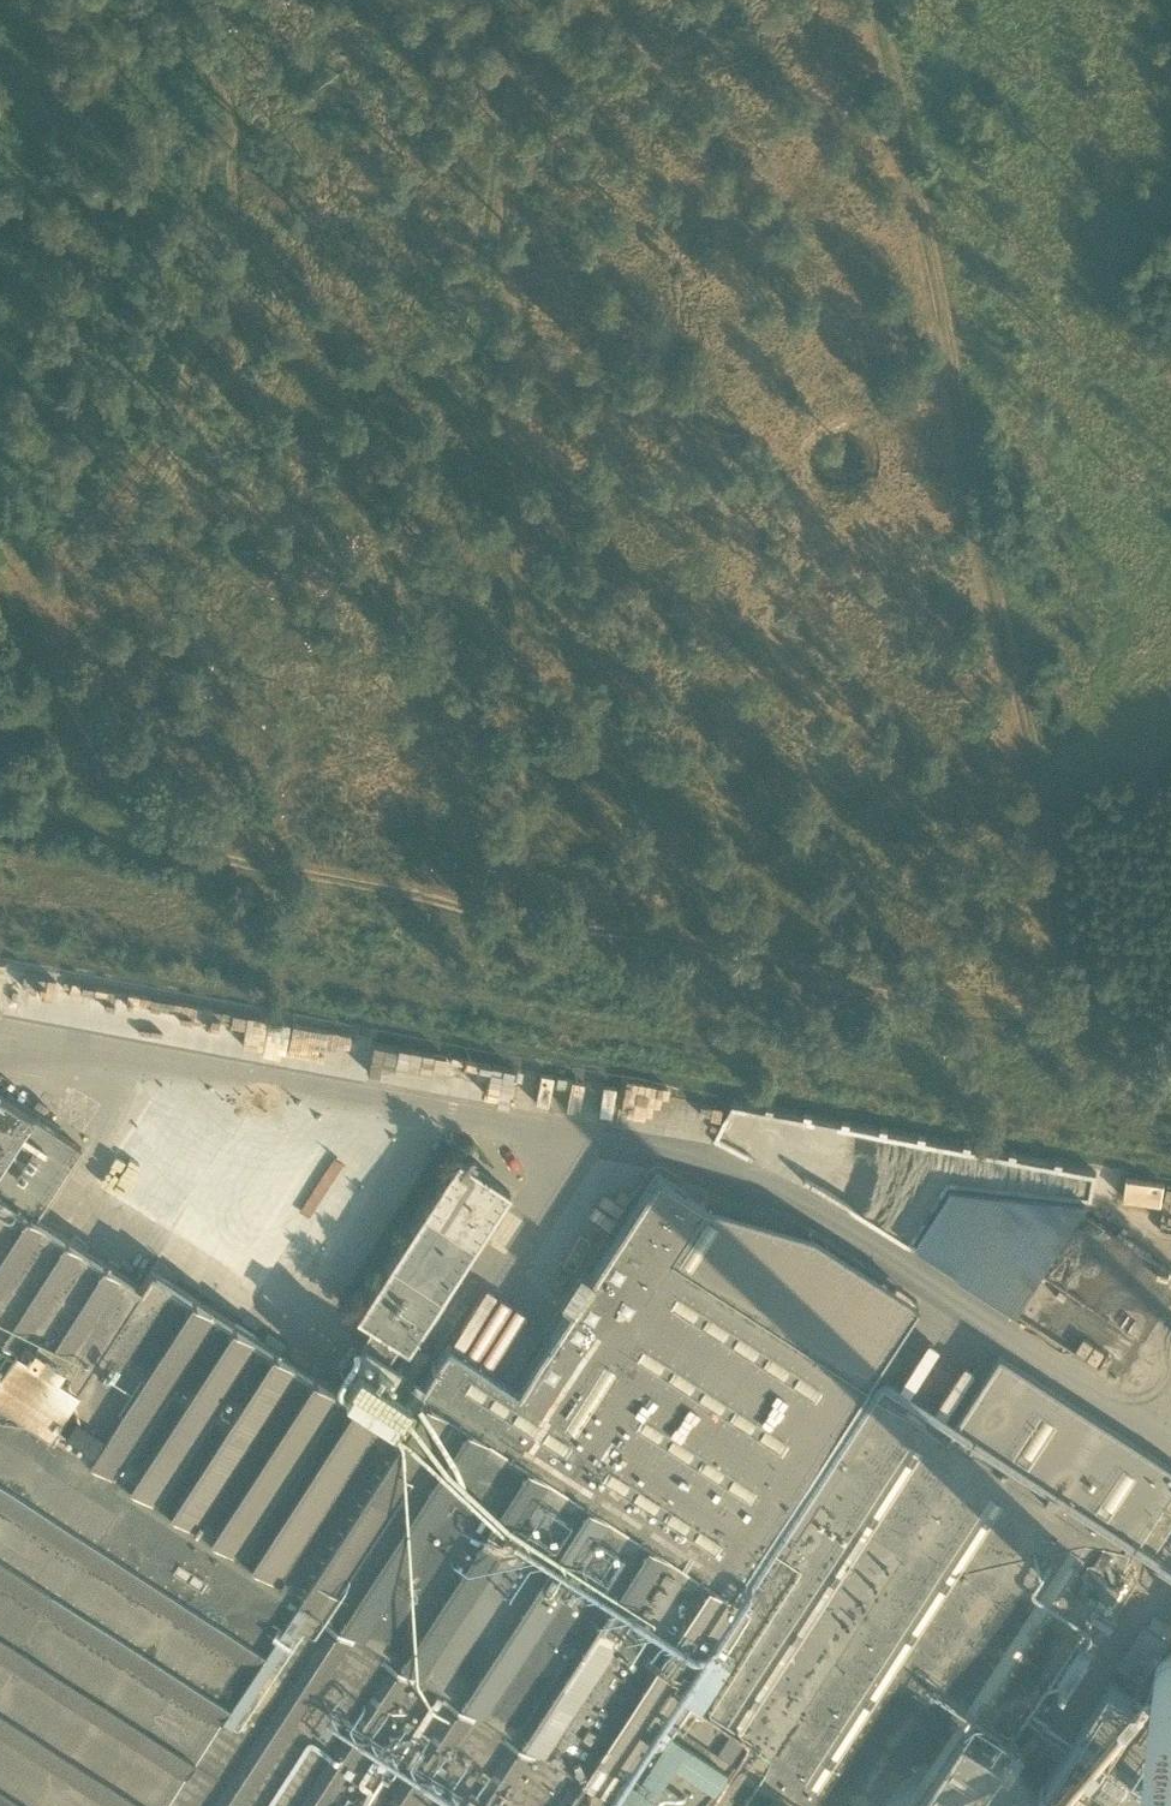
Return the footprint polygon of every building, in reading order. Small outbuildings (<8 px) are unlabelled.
[(510,1065),(491,1064),(490,1100),(509,1101),(510,1065)] [(542,1075),(540,1109),(611,1113),(612,1087),(584,1085),(584,1077),(542,1075)] [(721,1106),(626,1082),(618,1115),(713,1139),(721,1106)] [(18,1339),(79,1379),(139,1284),(36,1217),(81,1147),(0,1094),(0,1327),(18,1339)] [(376,1329),(351,1366),(376,1380),(389,1359),(399,1344),(407,1350),(510,1191),(458,1157),(355,1315),(376,1329)] [(422,1380),(416,1390),(734,1592),(765,1543),(845,1419),(842,1418),(865,1382),(670,1255),(703,1203),(657,1173),(650,1185),(517,1390),(446,1344),(422,1380)] [(950,1188),(911,1251),(1012,1317),(1040,1276),(1080,1216),(1089,1202),(950,1188)] [(277,1277),(263,1297),(280,1309),(308,1271),(295,1261),(281,1280),(277,1277)] [(47,1428),(300,1584),(409,1401),(376,1380),(351,1366),(336,1389),(150,1268),(139,1284),(79,1379),(47,1428)] [(845,1419),(765,1543),(803,1567),(708,1714),(759,1745),(744,1771),(800,1805),(1002,1805),(1003,1804),(977,1787),(1129,1554),(1138,1539),(1152,1548),(1170,1520),(1170,1468),(998,1355),(946,1435),(868,1384),(845,1419)] [(734,1592),(416,1390),(409,1401),(300,1584),(247,1673),(454,1805),(598,1805),(734,1592)] [(247,1673),(300,1584),(47,1428),(0,1397),(0,1805),(168,1805),(247,1673)] [(765,1543),(734,1592),(598,1805),(722,1805),(744,1771),(759,1745),(708,1714),(803,1567),(765,1543)] [(1156,1670),(1157,1674),(1158,1677),(1159,1681),(1162,1684),(1165,1686),(1168,1688),(1170,1689),(1170,1652),(1168,1653),(1165,1654),(1162,1657),(1159,1660),(1158,1663),(1157,1667),(1156,1670)] [(247,1673),(168,1805),(454,1805),(247,1673)] [(1041,1786),(1029,1805),(1145,1805),(1170,1766),(1170,1716),(1112,1677),(1041,1786)] [(744,1771),(722,1805),(800,1805),(744,1771)]
